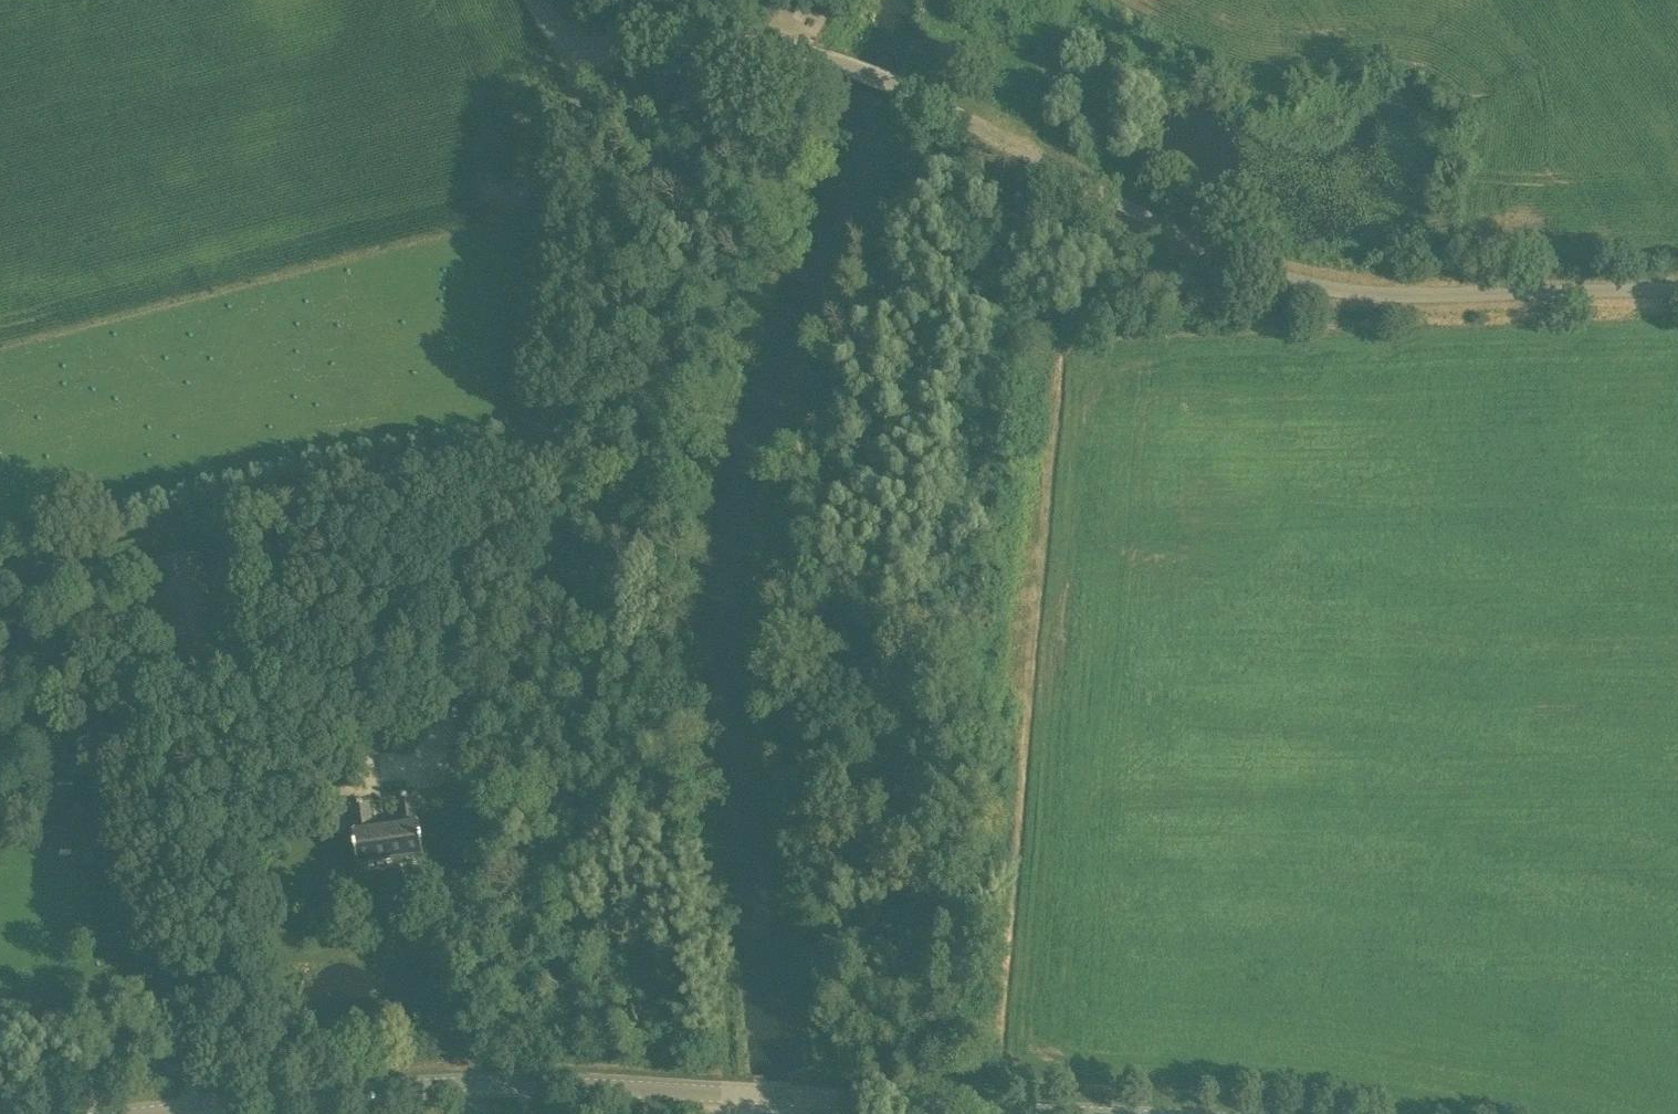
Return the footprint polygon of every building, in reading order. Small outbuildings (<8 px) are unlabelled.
[(11,811),(4,776),(0,776),(0,813),(11,811)] [(358,867),(424,858),(415,796),(394,799),(398,828),(374,831),(370,802),(349,805),(358,867)]
